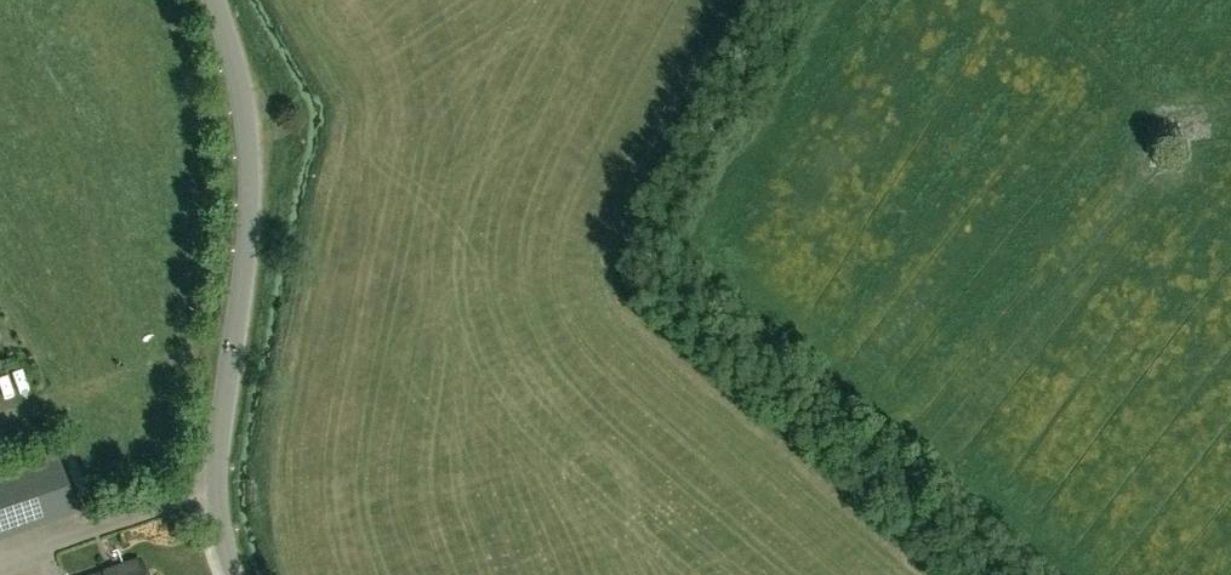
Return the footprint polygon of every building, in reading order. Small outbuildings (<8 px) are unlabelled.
[(0,472),(0,541),(78,515),(55,453),(0,472)] [(139,560),(98,574),(144,574),(139,560)]
